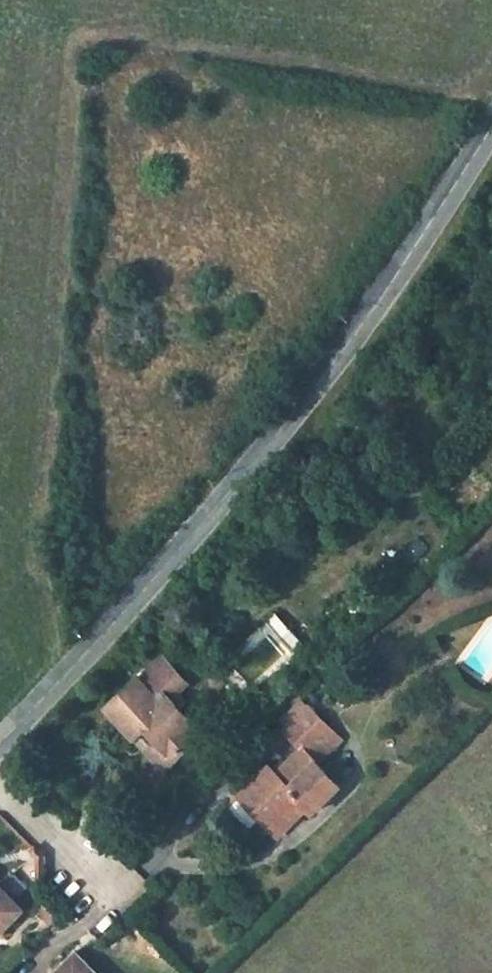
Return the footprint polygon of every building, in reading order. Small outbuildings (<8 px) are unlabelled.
[(451,632),(442,636),(446,645),(456,641),(451,632)] [(167,662),(163,658),(145,675),(149,679),(167,662)] [(149,679),(145,675),(108,709),(138,741),(147,732),(175,762),(204,735),(182,714),(188,709),(188,701),(181,693),(189,685),(167,662),(149,679)] [(309,706),(301,698),(277,721),(285,729),(309,706)] [(278,773),(271,767),(240,797),(272,831),(304,801),(310,807),(314,812),(341,787),(319,764),(342,740),(309,706),(285,729),(304,748),(278,773)] [(147,732),(138,741),(166,771),(175,762),(147,732)] [(310,807),(304,801),(272,831),(278,837),(310,807)] [(24,880),(43,883),(47,851),(28,849),(24,880)] [(24,911),(0,887),(0,934),(24,911)] [(78,953),(57,972),(97,972),(78,953)]
